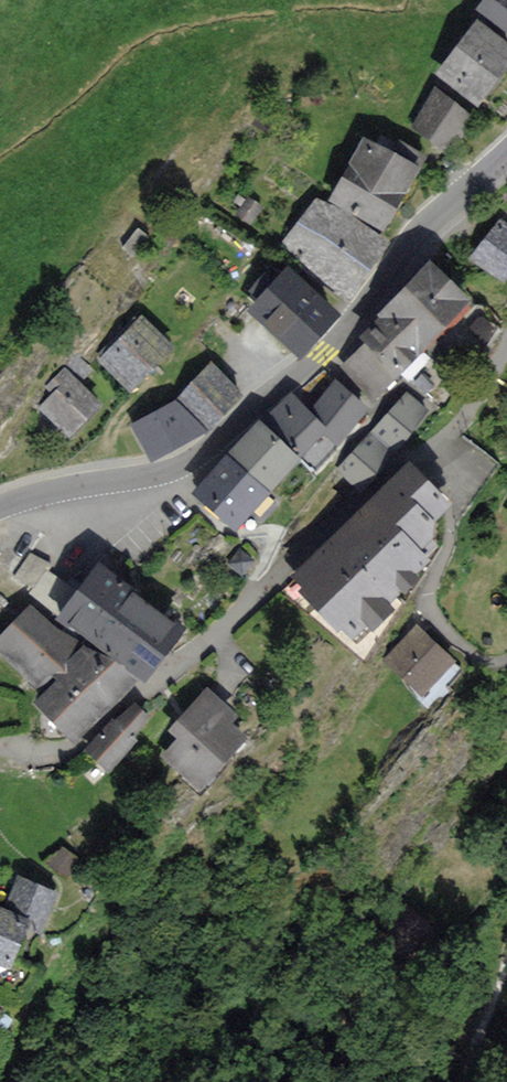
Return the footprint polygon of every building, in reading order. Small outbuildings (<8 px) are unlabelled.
[(481,8),(506,28),(506,0),(487,0),(481,8)] [(442,73),(479,101),(506,64),(506,45),(480,24),(442,73)] [(437,92),(413,126),(441,146),(465,112),(437,92)] [(364,141),(332,200),(386,229),(425,157),(400,143),(393,156),(364,141)] [(320,203),(291,244),(351,286),(380,244),(320,203)] [(475,258),(505,279),(506,276),(506,227),(500,222),(475,258)] [(384,321),(367,338),(369,340),(345,365),(375,395),(400,371),(468,302),(431,266),(380,317),(384,321)] [(288,271),(254,309),(301,351),(335,313),(288,271)] [(144,321),(104,360),(130,386),(169,348),(144,321)] [(183,393),(212,423),(239,396),(210,367),(183,393)] [(57,393),(42,407),(69,435),(99,406),(65,371),(50,385),(57,393)] [(336,385),(317,408),(336,442),(364,409),(336,385)] [(403,388),(370,427),(397,450),(431,412),(403,388)] [(334,444),(291,394),(270,412),(313,462),(334,444)] [(180,402),(137,427),(154,456),(197,431),(180,402)] [(298,458),(259,422),(231,452),(271,489),(298,458)] [(370,427),(336,465),(363,489),(397,450),(370,427)] [(227,460),(198,493),(237,526),(266,493),(227,460)] [(444,502),(409,467),(301,573),(355,628),(428,557),(417,546),(434,529),(426,520),(444,502)] [(178,631),(100,571),(65,616),(143,677),(178,631)] [(31,610),(0,641),(0,645),(39,684),(72,650),(31,610)] [(416,628),(388,659),(423,692),(452,662),(416,628)] [(127,684),(95,651),(41,703),(51,713),(73,736),(122,688),(127,684)] [(182,737),(166,756),(191,778),(188,781),(199,791),(245,739),(230,725),(237,716),(209,691),(174,730),(182,737)] [(145,717),(134,707),(117,726),(112,722),(87,749),(108,768),(132,742),(127,737),(145,717)] [(20,882),(8,913),(0,910),(0,959),(7,962),(24,920),(41,925),(53,896),(20,882)]
